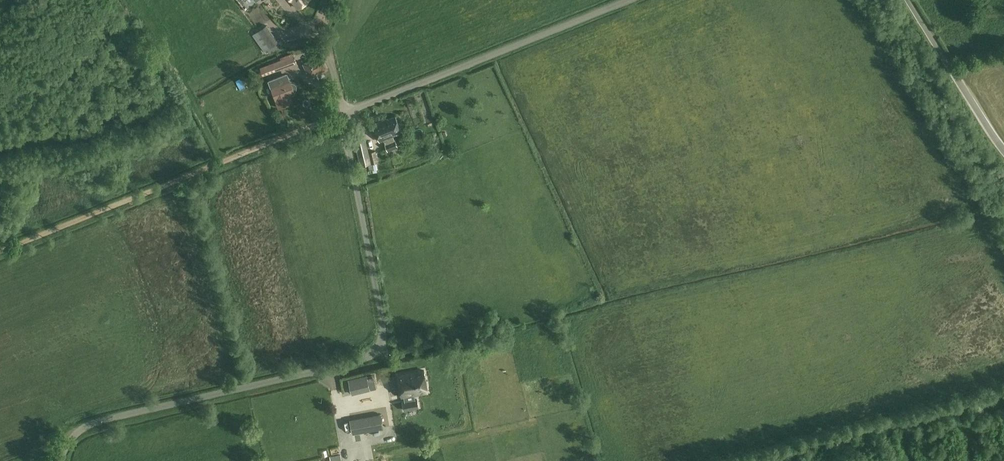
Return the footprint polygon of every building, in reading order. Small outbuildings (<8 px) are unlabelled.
[(300,8),(309,0),(292,0),(300,8)] [(267,24),(252,35),(264,52),(279,42),(267,24)] [(293,56),(260,68),(263,77),(296,64),(293,56)] [(320,56),(303,64),(310,78),(327,70),(320,56)] [(284,76),(270,82),(277,100),(276,101),(279,109),(294,103),(291,95),(296,93),(295,91),(297,90),(298,89),(298,87),(298,85),(297,84),(295,83),(294,83),(292,83),(291,81),(286,83),(284,76)] [(394,136),(398,135),(397,133),(402,131),(396,116),(374,125),(381,141),(389,138),(391,143),(386,145),(388,151),(398,147),(394,136)] [(353,132),(360,166),(368,164),(370,171),(379,169),(377,163),(378,163),(376,151),(369,152),(364,130),(353,132)] [(403,396),(404,402),(418,399),(417,394),(427,392),(424,372),(399,376),(403,396)] [(370,388),(366,376),(349,380),(352,392),(370,388)] [(405,411),(419,408),(418,399),(404,402),(403,402),(405,411)] [(351,420),(353,433),(384,428),(381,414),(351,420)]
